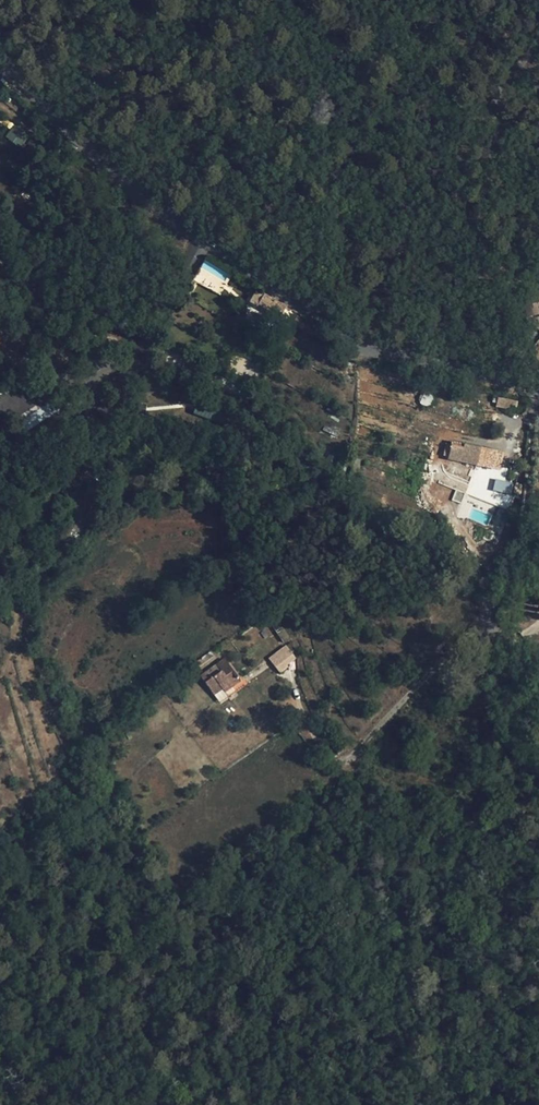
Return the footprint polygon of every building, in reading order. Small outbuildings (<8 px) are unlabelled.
[(14,125),(6,137),(19,145),(27,133),(14,125)] [(83,146),(75,137),(68,144),(77,152),(83,146)] [(276,295),(275,293),(269,304),(286,314),(283,318),(289,322),(294,314),(290,311),(294,304),(276,295)] [(420,403),(430,405),(432,396),(422,394),(420,403)] [(481,460),(484,444),(462,439),(461,442),(449,440),(447,452),(481,460)] [(484,444),(481,460),(496,463),(500,447),(484,444)] [(510,494),(513,483),(497,478),(493,490),(510,494)] [(291,627),(279,606),(268,613),(283,632),(291,627)] [(297,638),(293,632),(271,649),(283,664),(288,660),(287,658),(297,651),(292,645),(297,641),(297,638)] [(211,652),(196,662),(201,669),(215,658),(211,652)] [(229,685),(233,682),(244,673),(229,653),(218,661),(223,666),(207,678),(215,688),(225,681),(229,685)] [(203,672),(207,678),(223,666),(218,661),(203,672)] [(236,686),(233,682),(229,685),(225,681),(215,688),(222,697),(236,686)]
